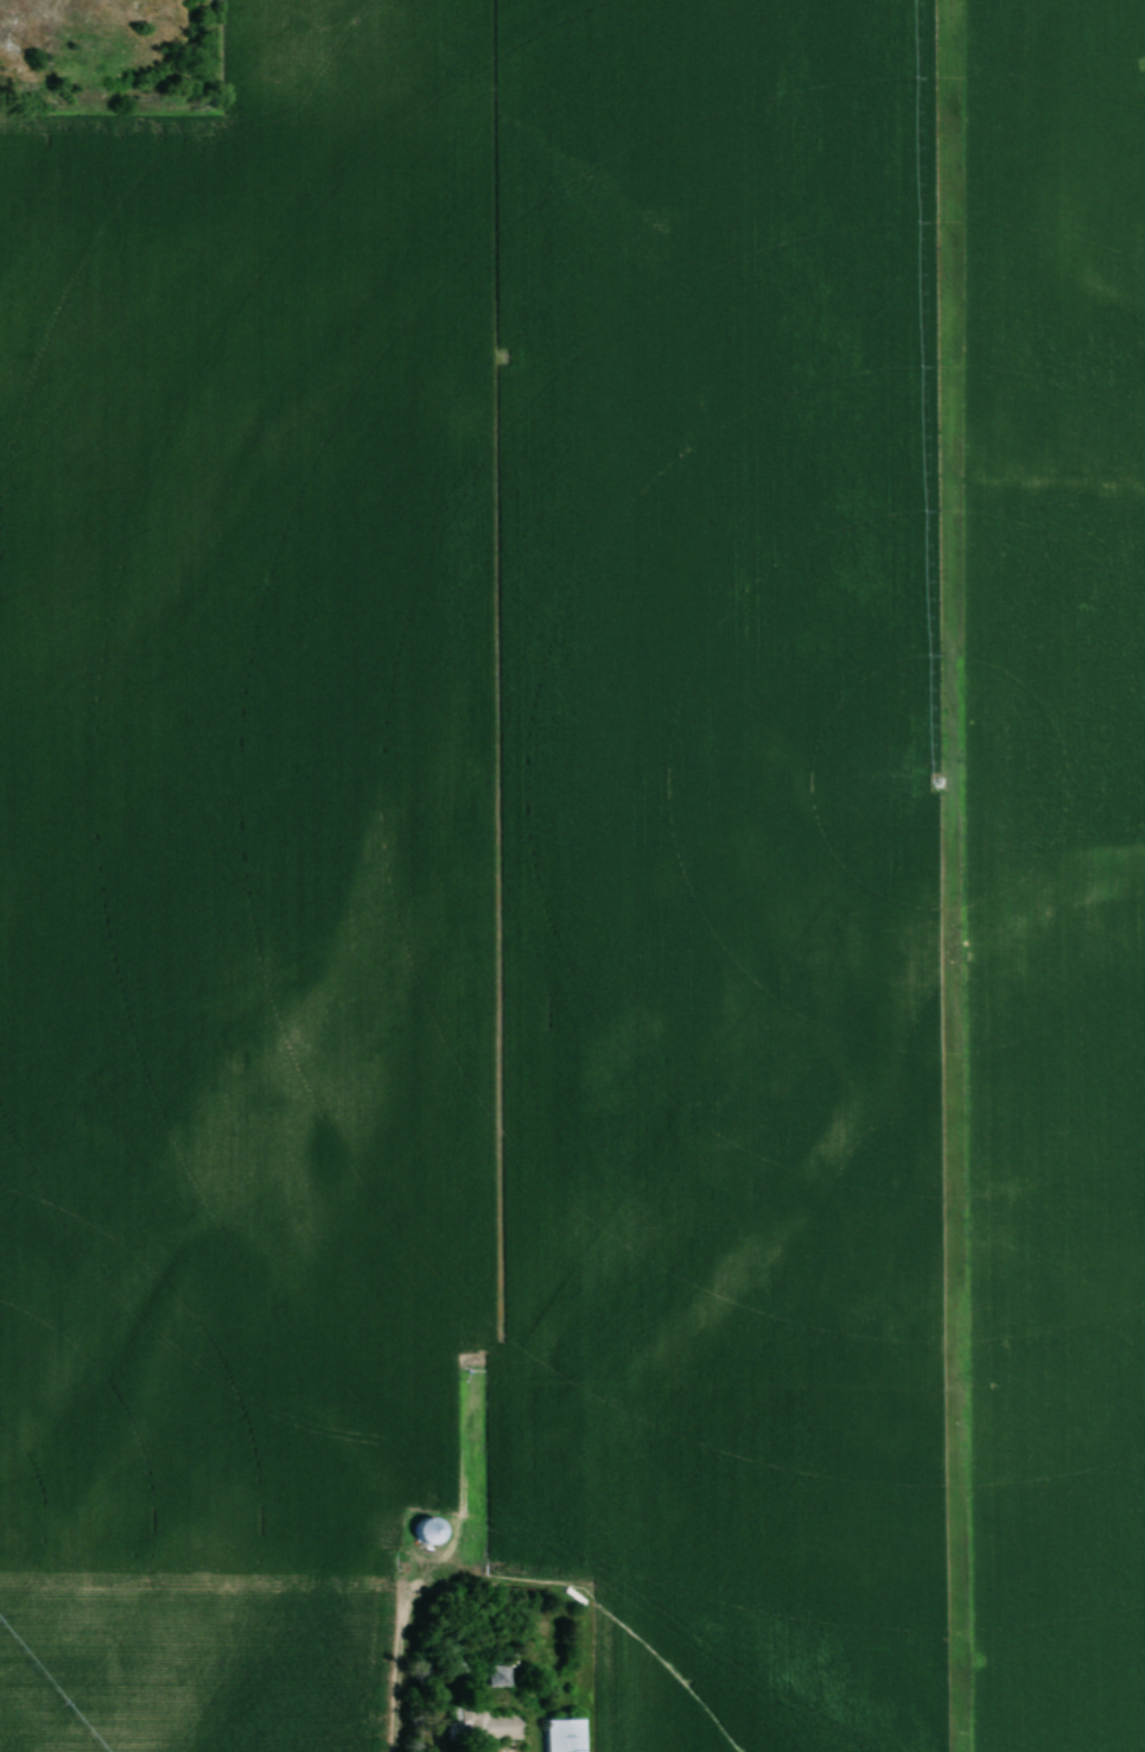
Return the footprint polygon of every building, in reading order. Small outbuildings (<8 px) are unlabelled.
[(436,1545),(434,1520),(415,1522),(417,1547),(436,1545)] [(507,1689),(507,1668),(486,1668),(486,1689),(507,1689)] [(516,1742),(516,1717),(482,1717),(482,1710),(449,1710),(449,1725),(442,1725),(443,1743),(516,1742)] [(578,1718),(579,1751),(545,1751),(545,1718),(578,1718)]
